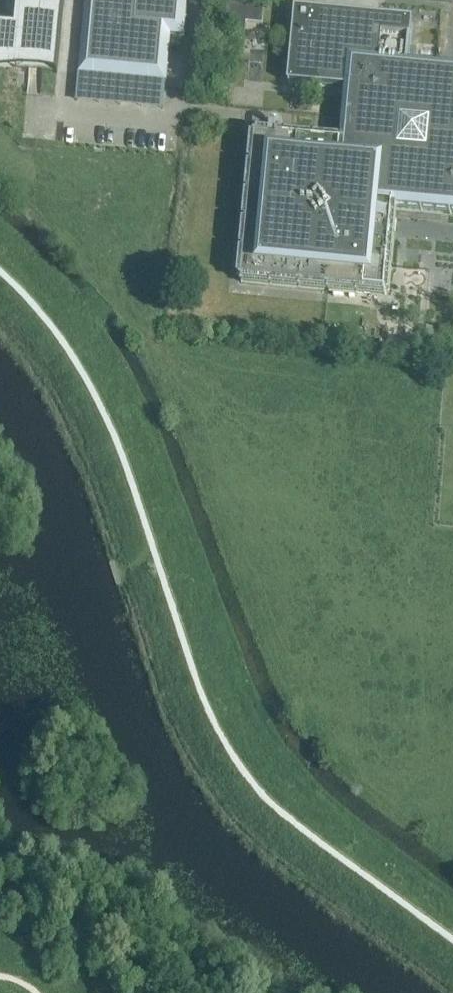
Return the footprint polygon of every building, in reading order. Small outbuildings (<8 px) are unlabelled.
[(64,0),(22,0),(19,28),(0,26),(0,68),(57,73),(64,0)] [(188,0),(87,0),(80,74),(166,82),(170,36),(184,37),(188,0)] [(263,24),(264,9),(228,5),(225,29),(246,31),(247,23),(263,24)] [(409,65),(413,22),(296,11),(289,85),(346,90),(341,146),(255,137),(241,283),(386,297),(395,211),(452,216),(452,69),(409,65)] [(80,71),(80,52),(61,52),(60,71),(80,71)] [(422,328),(420,341),(433,342),(434,329),(422,328)]
